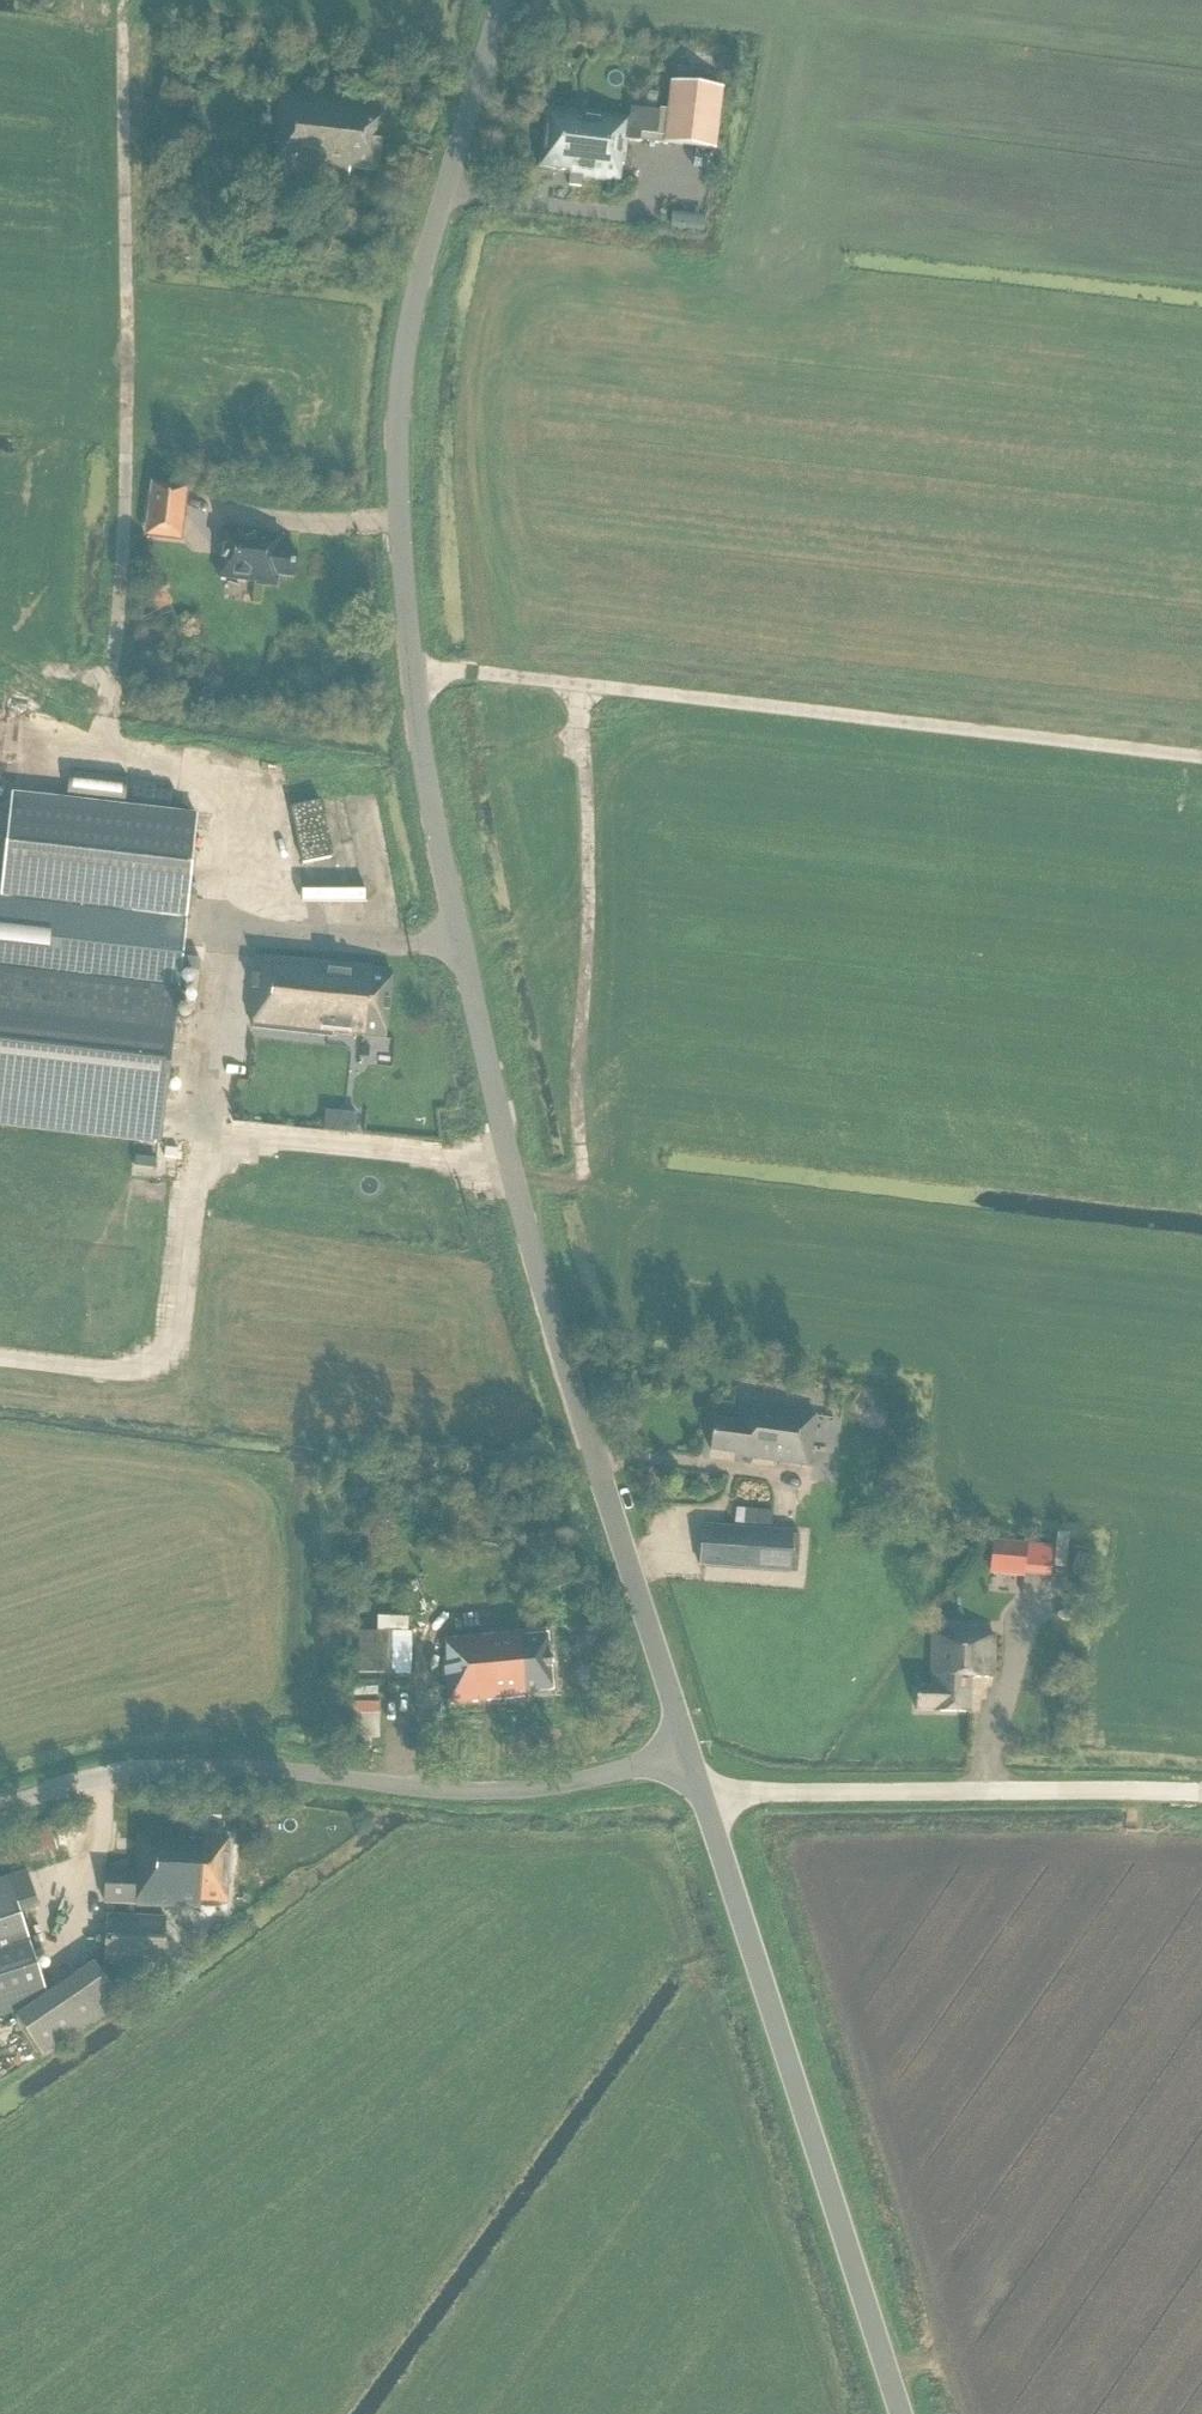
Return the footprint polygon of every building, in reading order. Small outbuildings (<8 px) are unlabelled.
[(586,45),(587,37),(578,36),(577,44),(586,45)] [(265,60),(266,46),(253,44),(251,59),(265,60)] [(670,84),(663,144),(715,150),(722,90),(670,84)] [(377,171),(385,105),(279,92),(273,144),(277,144),(274,167),(348,176),(349,168),(377,171)] [(631,108),(629,118),(546,107),(539,167),(570,171),(568,182),(580,183),(581,178),(619,182),(621,164),(623,164),(626,140),(639,142),(640,133),(657,135),(660,111),(655,111),(658,93),(647,92),(645,109),(631,108)] [(696,216),(673,213),(671,227),(694,230),(696,216)] [(151,485),(147,521),(145,538),(179,541),(185,489),(151,485)] [(292,577),(295,552),(279,550),(280,536),(259,534),(259,532),(222,527),(220,544),(221,544),(217,577),(256,582),(256,583),(276,586),(277,575),(292,577)] [(171,602),(162,585),(143,595),(152,612),(171,602)] [(0,864),(0,1129),(161,1147),(204,813),(131,811),(121,785),(83,779),(67,793),(16,785),(8,865),(0,864)] [(319,801),(291,807),(302,862),(330,857),(319,801)] [(254,1008),(252,1030),(328,1038),(328,1036),(332,1036),(333,1032),(384,1038),(391,971),(255,957),(249,1008),(254,1008)] [(356,1115),(325,1113),(323,1132),(354,1135),(356,1115)] [(809,1466),(815,1415),(742,1405),(740,1422),(714,1419),(710,1449),(745,1454),(745,1457),(809,1466)] [(889,1476),(875,1474),(873,1492),(887,1494),(889,1476)] [(793,1530),(702,1524),(699,1567),(790,1574),(793,1530)] [(1050,1577),(1053,1545),(992,1540),(989,1575),(1023,1578),(1023,1574),(1050,1577)] [(347,1683),(374,1682),(373,1641),(381,1641),(381,1626),(346,1627),(347,1683)] [(525,1632),(445,1639),(447,1660),(443,1660),(446,1684),(431,1686),(433,1702),(448,1700),(448,1705),(524,1698),(523,1693),(552,1690),(546,1634),(525,1636),(525,1632)] [(993,1677),(993,1635),(932,1632),(931,1685),(916,1685),(916,1710),(936,1710),(936,1711),(968,1712),(969,1677),(993,1677)] [(350,1748),(370,1748),(370,1738),(350,1738),(350,1748)] [(212,1838),(213,1814),(199,1814),(198,1833),(138,1831),(137,1871),(106,1870),(104,1903),(218,1907),(218,1903),(226,1904),(229,1838),(212,1838)] [(28,1857),(56,1849),(49,1826),(21,1834),(28,1857)] [(40,1906),(27,1870),(5,1877),(0,1879),(0,2017),(24,2009),(45,1995),(18,1914),(40,1906)] [(163,1966),(165,1917),(106,1915),(104,1963),(163,1966)] [(43,2058),(122,2004),(94,1962),(45,1995),(24,2009),(13,2016),(43,2058)]
